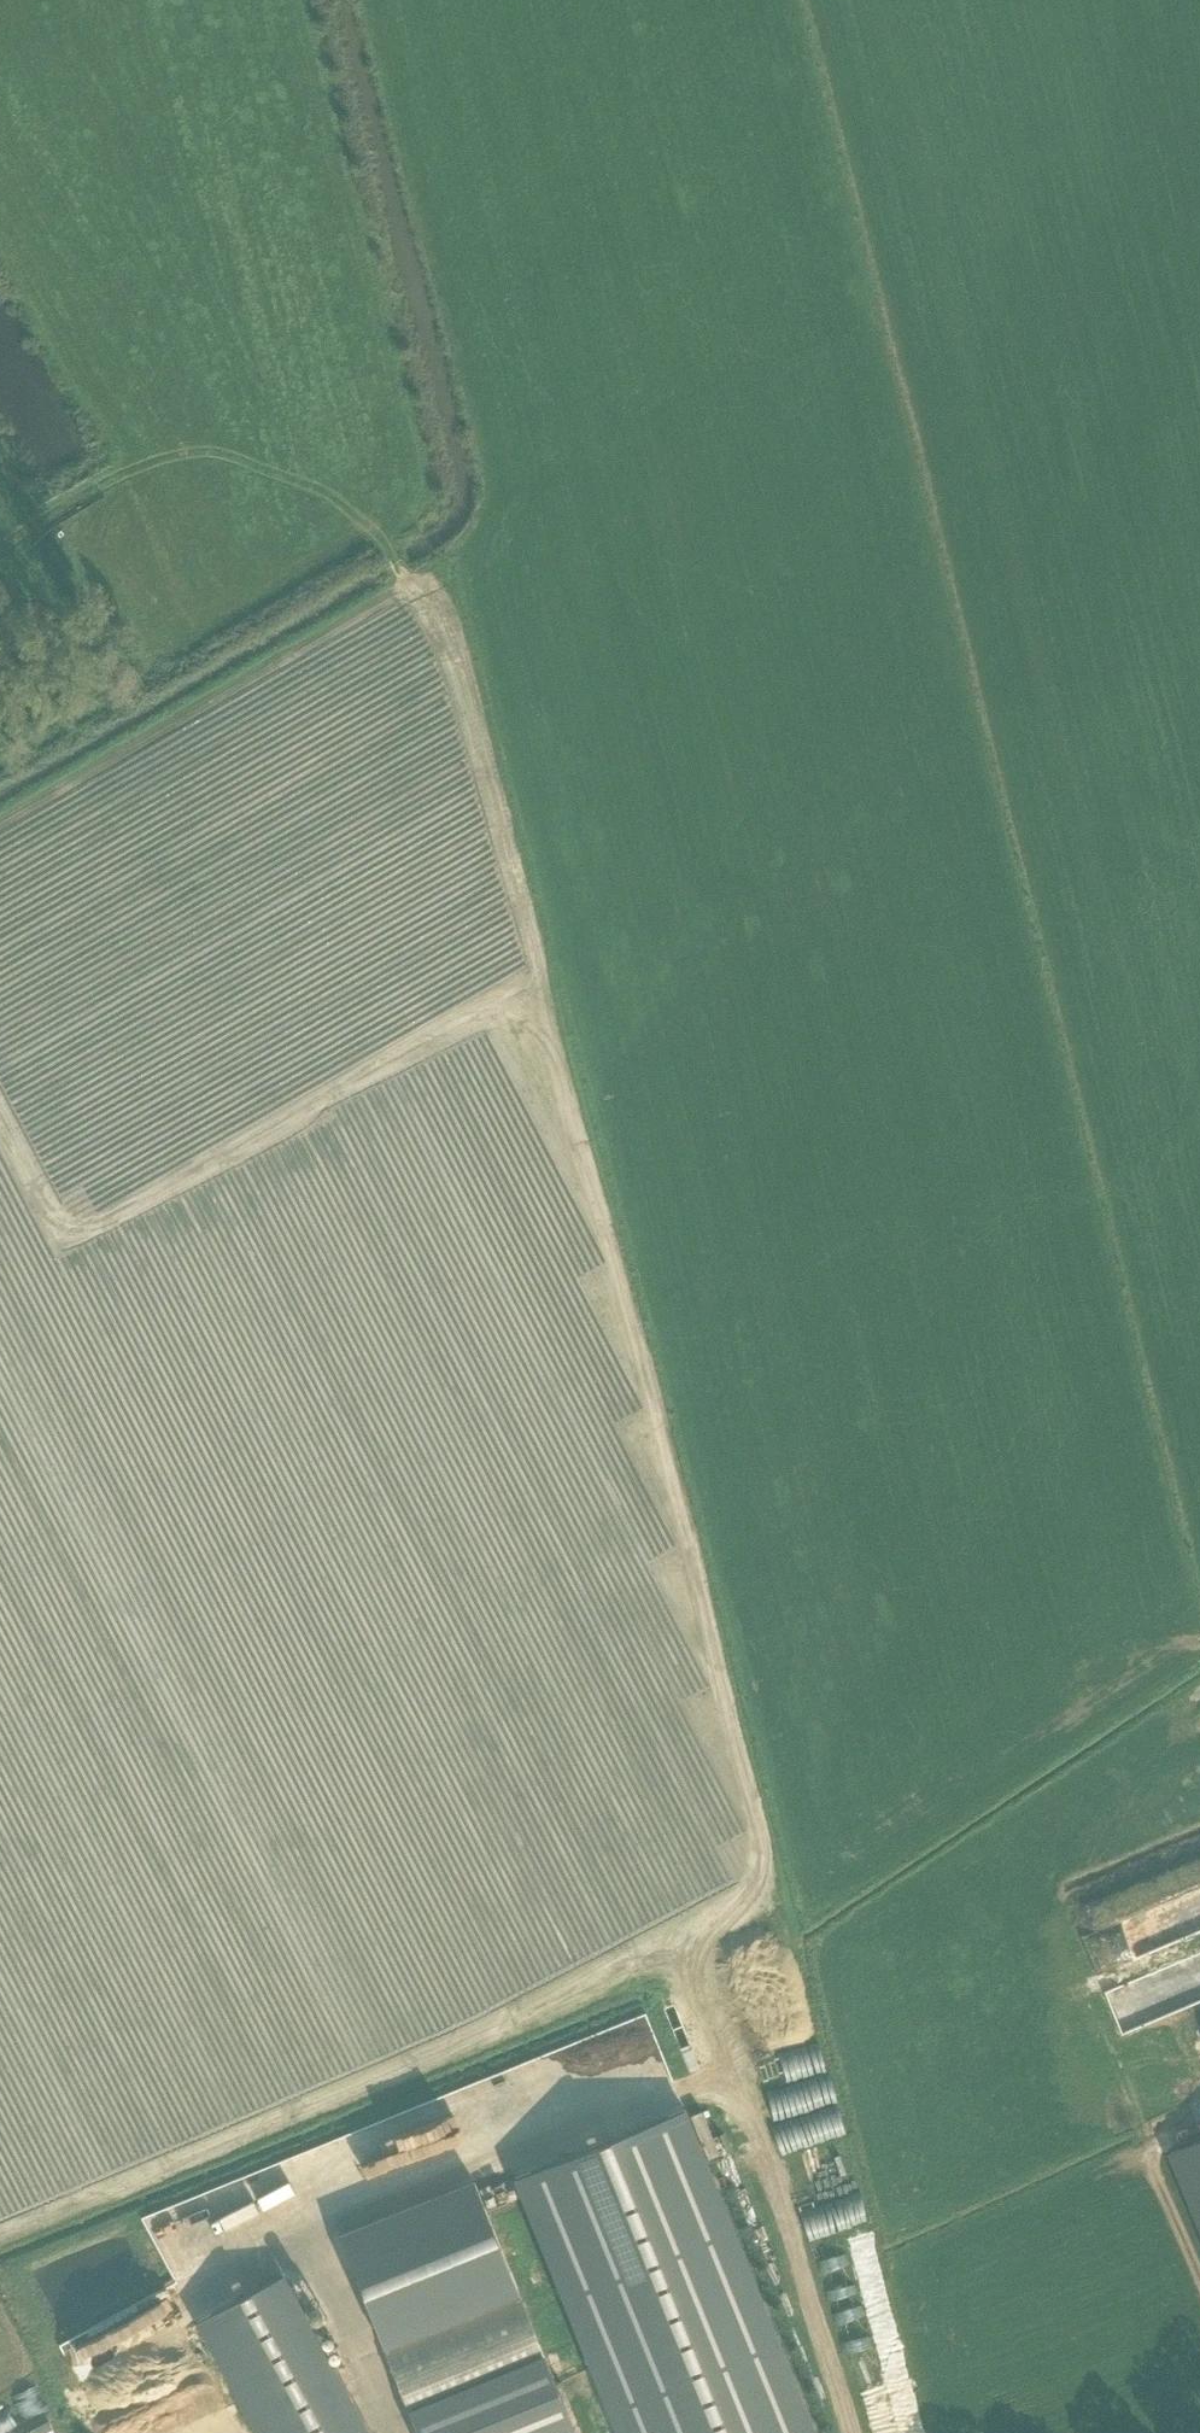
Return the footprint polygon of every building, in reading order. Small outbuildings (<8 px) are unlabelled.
[(379,2355),(419,2432),(425,2432),(573,2369),(531,2292),(379,2355)] [(258,2384),(269,2407),(351,2371),(341,2348),(258,2384)] [(488,2432),(660,2432),(635,2368),(488,2432)]
